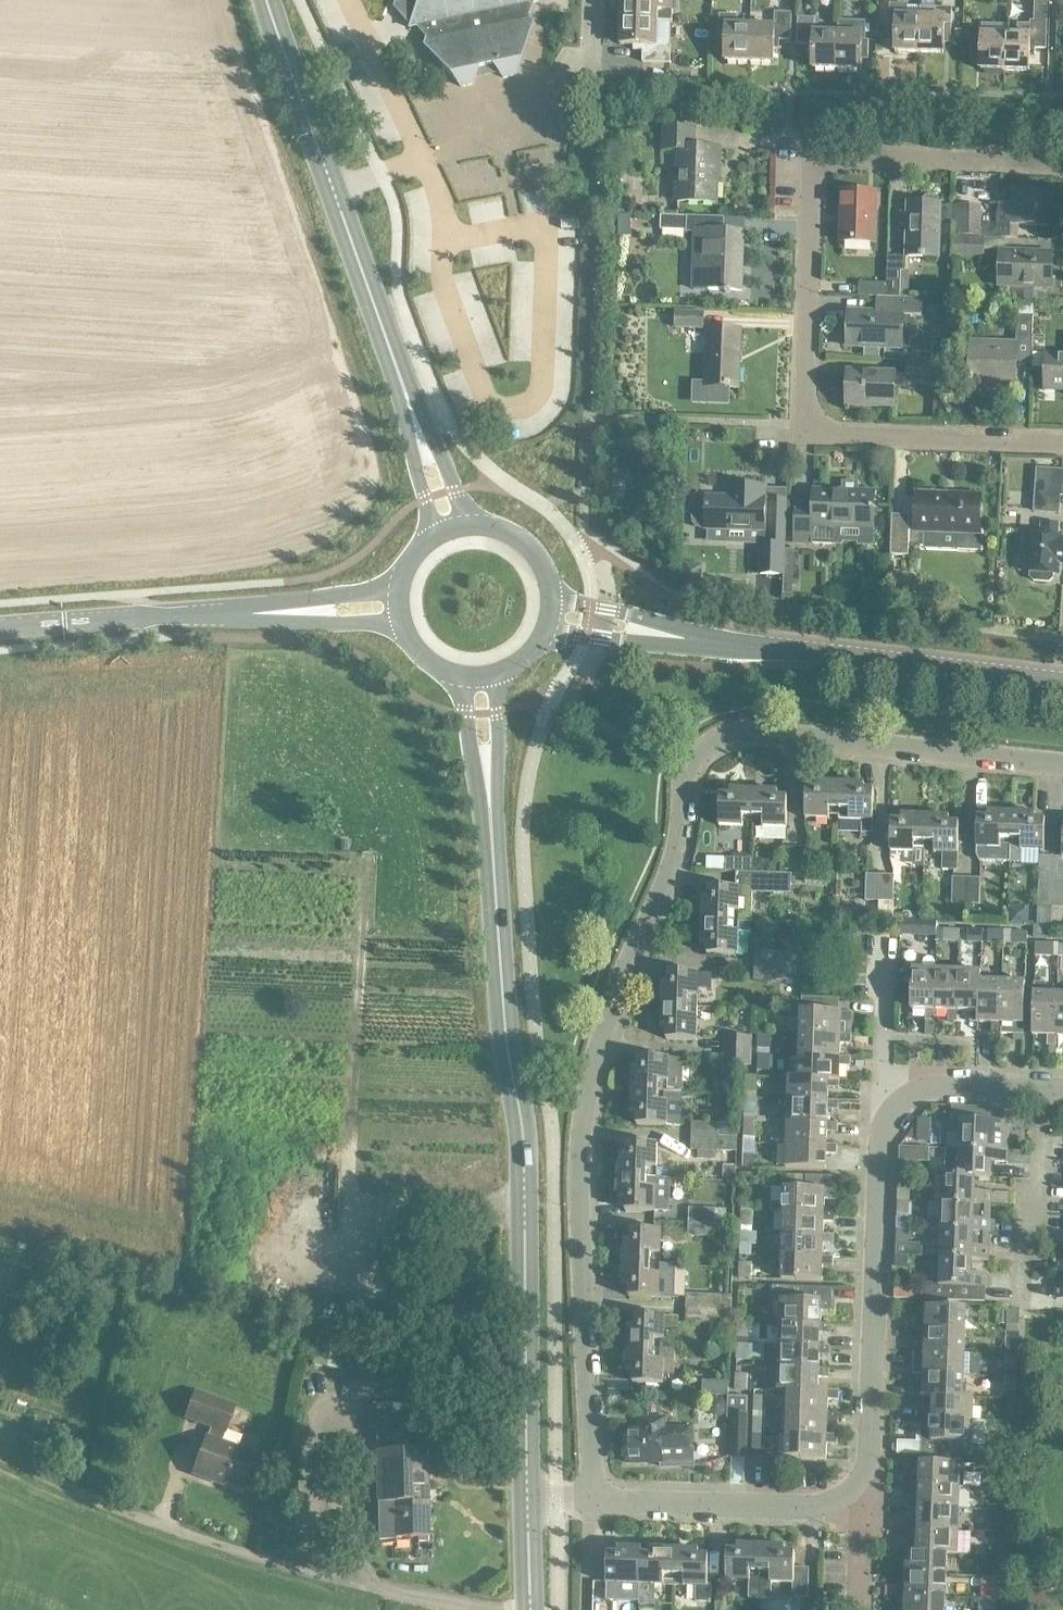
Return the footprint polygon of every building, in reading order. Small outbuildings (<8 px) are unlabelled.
[(409,30),(415,29),(425,40),(424,47),(461,89),(472,87),(475,77),(496,73),(503,81),(515,79),(531,26),(527,21),(532,5),(537,4),(534,0),(392,0),(395,3),(401,3),(414,16),(409,30)] [(620,23),(655,25),(656,11),(673,11),(673,0),(621,0),(620,23)] [(1004,36),(1003,73),(1027,73),(1027,59),(1033,60),(1034,49),(1047,49),(1049,0),(1036,0),(1036,23),(1029,23),(1029,26),(1017,26),(1017,37),(1004,36)] [(748,65),(749,27),(736,27),(737,13),(718,12),(716,49),(723,49),(722,64),(748,65)] [(749,27),(748,65),(771,66),(772,50),(778,51),(778,41),(788,42),(789,30),(790,14),(773,14),(773,28),(749,27)] [(919,28),(919,19),(894,18),(894,25),(888,24),(887,39),(894,39),(894,54),(917,55),(919,28)] [(837,48),(837,34),(813,33),(814,20),(797,19),(796,48),(806,48),(806,55),(811,56),(811,69),(836,70),(837,48)] [(919,28),(917,55),(941,56),(942,41),(949,41),(949,26),(943,26),(943,20),(919,19),(919,28)] [(655,25),(620,23),(620,47),(632,47),(632,53),(641,54),(641,65),(668,65),(668,49),(655,48),(655,25)] [(850,35),(837,34),(837,48),(836,70),(859,71),(860,56),(867,56),(867,41),(865,41),(866,25),(850,24),(850,35)] [(1003,73),(1004,36),(980,35),(980,42),(974,42),(974,56),(979,57),(979,72),(1003,73)] [(663,130),(662,151),(676,152),(674,203),(716,204),(718,167),(719,167),(720,150),(693,149),(694,131),(663,130)] [(997,214),(996,239),(1007,239),(1018,240),(1018,226),(1053,227),(1054,192),(1011,191),(1010,214),(997,214)] [(841,193),(840,242),(874,243),(875,194),(841,193)] [(908,202),(906,253),(906,256),(940,257),(941,203),(940,203),(940,199),(937,196),(927,196),(924,199),(924,202),(908,202)] [(958,206),(956,237),(980,238),(981,223),(982,207),(958,206)] [(942,220),(955,221),(955,208),(942,207),(942,220)] [(662,217),(661,230),(697,231),(694,291),(741,293),(743,233),(722,232),(722,219),(705,218),(662,217)] [(956,237),(955,257),(985,259),(985,250),(986,239),(986,238),(980,238),(956,237)] [(1000,253),(999,288),(1051,289),(1052,254),(1000,253)] [(889,275),(888,297),(900,298),(901,271),(906,271),(906,261),(906,257),(890,257),(889,275)] [(886,299),(886,285),(860,284),(859,298),(879,299),(886,299)] [(1027,309),(1027,297),(1007,298),(1008,310),(1027,309)] [(886,299),(879,299),(879,316),(850,315),(849,348),(910,350),(910,338),(914,339),(918,334),(919,325),(914,320),(911,320),(911,318),(922,318),(922,300),(911,299),(906,299),(886,299)] [(675,310),(675,325),(704,326),(705,311),(675,310)] [(1017,317),(1017,319),(1016,345),(971,343),(970,388),(1015,389),(1016,364),(1031,364),(1032,340),(1032,317),(1017,317)] [(708,329),(707,382),(705,382),(704,401),(727,401),(727,388),(739,388),(741,330),(708,329)] [(1045,353),(1043,389),(1062,390),(1062,354),(1045,353)] [(905,362),(905,374),(935,375),(935,363),(908,362),(905,362)] [(848,373),(847,406),(894,407),(895,375),(848,373)] [(932,386),(932,419),(947,419),(947,403),(948,386),(932,386)] [(1035,506),(1060,508),(1061,494),(1062,494),(1062,473),(1037,471),(1035,506)] [(797,514),(796,544),(812,545),(812,543),(843,544),(843,540),(859,540),(859,544),(874,544),(875,494),(860,494),(860,485),(844,484),(843,493),(814,492),(814,514),(797,514)] [(707,498),(706,531),(761,532),(760,575),(785,576),(787,498),(766,497),(766,488),(738,487),(738,499),(707,498)] [(917,495),(916,532),(957,533),(957,551),(979,552),(981,497),(917,495)] [(894,515),(893,554),(910,554),(911,516),(894,515)] [(1054,575),(1057,575),(1058,564),(1062,564),(1062,537),(1057,537),(1058,524),(1040,523),(1040,536),(1026,535),(1025,551),(1028,553),(1026,573),(1030,573),(1030,578),(1033,582),(1050,583),(1053,580),(1054,575)] [(839,811),(840,783),(817,783),(817,788),(806,788),(805,818),(829,819),(829,811),(839,811)] [(863,784),(840,783),(839,811),(849,811),(849,820),(861,820),(861,833),(872,833),(873,790),(863,790),(863,784)] [(753,804),(754,791),(730,790),(729,796),(719,796),(718,826),(743,827),(743,818),(753,819),(753,804)] [(777,791),(754,791),(753,804),(753,819),(763,819),(762,827),(787,828),(788,798),(777,798),(777,791)] [(1012,813),(1011,813),(1010,840),(1020,841),(1020,850),(1042,851),(1043,821),(1034,820),(1034,814),(1026,814),(1026,810),(1012,810),(1012,813)] [(1010,840),(1011,813),(987,813),(987,819),(977,818),(976,849),(979,849),(979,860),(1009,861),(1010,840)] [(924,843),(925,817),(902,816),(902,822),(891,822),(890,851),(914,852),(914,843),(924,843)] [(949,817),(925,817),(924,843),(934,844),(934,853),(943,853),(943,872),(957,872),(959,824),(949,823),(949,817)] [(795,874),(796,847),(782,847),(781,873),(795,874)] [(796,847),(795,874),(809,874),(810,847),(796,847)] [(755,873),(755,858),(726,857),(726,872),(755,873)] [(792,875),(734,873),(733,889),(710,888),(709,899),(703,898),(702,921),(729,921),(752,922),(753,893),(792,894),(792,875)] [(879,901),(880,875),(867,874),(867,900),(879,901)] [(880,875),(879,901),(894,901),(895,875),(880,875)] [(966,903),(967,877),(954,877),(953,903),(966,903)] [(967,877),(966,903),(982,904),(982,878),(967,877)] [(1039,881),(1038,907),(1043,907),(1050,907),(1053,907),(1054,881),(1050,881),(1040,881),(1039,881)] [(1053,921),(1062,921),(1062,919),(1062,881),(1054,881),(1053,907),(1053,921)] [(1035,925),(1035,937),(1050,937),(1051,921),(1053,921),(1053,907),(1050,907),(1043,907),(1038,907),(1038,925),(1035,925)] [(751,950),(752,922),(729,921),(702,921),(702,923),(699,923),(698,937),(702,937),(702,945),(708,945),(708,956),(738,957),(743,957),(743,950),(751,950)] [(915,922),(914,933),(930,934),(931,923),(923,923),(915,922)] [(937,929),(937,941),(959,941),(959,930),(937,929)] [(968,930),(968,942),(983,943),(984,931),(968,930)] [(1003,944),(1004,931),(989,931),(989,943),(1003,944)] [(1029,932),(1004,931),(1003,944),(1029,944),(1029,932)] [(1053,943),(1037,943),(1036,956),(1052,956),(1053,943)] [(804,952),(755,951),(755,965),(804,966),(804,952)] [(804,966),(755,965),(754,979),(803,980),(804,966)] [(934,1011),(936,971),(913,970),(911,1010),(926,1011),(926,1021),(935,1021),(935,1017),(935,1011),(934,1011)] [(957,972),(936,971),(934,1011),(935,1011),(948,1012),(948,1022),(956,1022),(957,1012),(956,1012),(956,992),(957,972)] [(661,1006),(688,1007),(689,997),(698,997),(699,973),(668,972),(668,982),(662,982),(661,1006)] [(982,973),(957,972),(956,992),(956,1012),(957,1012),(970,1013),(969,1023),(978,1023),(980,983),(982,983),(982,973)] [(992,973),(982,973),(982,983),(980,983),(978,1023),(991,1023),(991,1034),(1001,1035),(1002,1024),(1000,1024),(1002,984),(992,984),(992,973)] [(1055,1037),(1056,996),(1046,996),(1046,983),(1034,983),(1032,1036),(1047,1037),(1046,1046),(1056,1046),(1056,1037),(1055,1037)] [(1025,985),(1002,984),(1000,1024),(1002,1024),(1013,1024),(1013,1035),(1022,1035),(1022,1025),(1024,1024),(1025,985)] [(688,1007),(661,1006),(661,1008),(658,1007),(657,1021),(661,1022),(660,1030),(666,1030),(666,1040),(696,1042),(697,1018),(688,1018),(688,1007)] [(759,1034),(772,1034),(772,1032),(766,1032),(766,1011),(752,1010),(752,1033),(759,1034)] [(841,1037),(841,1036),(842,1023),(852,1023),(852,1014),(802,1012),(801,1036),(841,1037)] [(772,1034),(759,1034),(759,1049),(771,1049),(772,1034)] [(724,1051),(751,1053),(751,1037),(725,1036),(724,1051)] [(801,1036),(800,1058),(841,1059),(841,1058),(841,1046),(851,1046),(852,1036),(841,1036),(841,1037),(801,1036)] [(751,1053),(724,1051),(723,1064),(750,1066),(751,1053)] [(759,1055),(758,1071),(771,1071),(771,1056),(759,1055)] [(631,1090),(682,1092),(682,1058),(669,1058),(639,1057),(639,1067),(632,1067),(632,1075),(628,1075),(628,1089),(631,1089),(631,1090)] [(800,1058),(799,1079),(799,1081),(840,1082),(840,1068),(851,1068),(851,1059),(841,1058),(841,1059),(800,1058)] [(747,1077),(746,1099),(758,1100),(759,1077),(747,1077)] [(799,1081),(799,1079),(789,1079),(788,1101),(829,1103),(829,1102),(830,1089),(839,1089),(840,1082),(799,1081)] [(682,1092),(631,1090),(630,1113),(637,1113),(636,1125),(666,1126),(666,1125),(681,1125),(682,1092)] [(746,1099),(745,1123),(757,1123),(758,1100),(746,1099)] [(788,1101),(788,1124),(828,1125),(829,1124),(829,1111),(839,1111),(839,1102),(829,1102),(829,1103),(788,1101)] [(992,1150),(993,1136),(1009,1136),(1009,1123),(961,1121),(960,1150),(993,1151),(992,1150)] [(692,1136),(719,1137),(719,1122),(692,1122),(692,1136)] [(757,1123),(745,1123),(744,1145),(756,1145),(757,1123)] [(788,1124),(787,1146),(828,1148),(828,1147),(828,1133),(838,1133),(839,1124),(829,1124),(828,1125),(788,1124)] [(919,1127),(918,1143),(931,1144),(931,1128),(919,1127)] [(719,1137),(692,1136),(692,1150),(737,1152),(738,1138),(719,1137)] [(621,1153),(620,1176),(656,1178),(657,1144),(628,1143),(627,1153),(621,1153)] [(828,1148),(787,1146),(786,1170),(827,1172),(828,1156),(838,1156),(838,1147),(828,1147),(828,1148)] [(862,1159),(862,1148),(840,1148),(839,1159),(862,1159)] [(900,1149),(899,1163),(930,1164),(930,1150),(900,1149)] [(960,1150),(959,1176),(959,1178),(976,1178),(976,1180),(992,1180),(992,1164),(1007,1164),(1008,1150),(992,1150),(993,1151),(960,1150)] [(744,1155),(743,1167),(756,1168),(756,1155),(744,1155)] [(724,1180),(735,1180),(736,1165),(724,1165),(724,1180)] [(824,1214),(824,1213),(825,1200),(835,1200),(836,1176),(786,1175),(785,1204),(772,1204),(771,1212),(785,1213),(824,1214)] [(959,1178),(959,1176),(944,1175),(943,1204),(975,1205),(975,1206),(986,1206),(990,1206),(991,1193),(976,1193),(976,1180),(976,1178),(959,1178)] [(656,1178),(620,1176),(619,1201),(626,1201),(625,1210),(655,1211),(656,1190),(670,1191),(671,1180),(656,1179),(656,1178)] [(899,1176),(898,1191),(909,1193),(911,1176),(899,1176)] [(898,1203),(897,1229),(909,1229),(910,1204),(898,1203)] [(975,1205),(943,1204),(942,1231),(974,1232),(974,1233),(985,1234),(990,1234),(990,1214),(986,1210),(986,1206),(975,1206),(975,1205)] [(689,1222),(715,1223),(716,1210),(689,1209),(689,1222)] [(742,1211),(741,1226),(753,1227),(754,1212),(742,1211)] [(824,1214),(785,1213),(784,1235),(823,1236),(823,1235),(824,1222),(835,1222),(835,1214),(830,1213),(824,1213),(824,1214)] [(715,1223),(689,1222),(688,1237),(715,1238),(715,1223)] [(624,1239),(623,1262),(651,1263),(651,1254),(660,1254),(661,1230),(631,1229),(630,1239),(624,1239)] [(909,1229),(897,1229),(896,1246),(909,1247),(909,1229)] [(974,1232),(942,1231),(941,1258),(974,1259),(973,1261),(989,1261),(990,1239),(985,1238),(985,1234),(974,1233),(974,1232)] [(741,1233),(741,1255),(752,1255),(753,1233),(741,1233)] [(784,1235),(784,1257),(822,1258),(822,1256),(823,1256),(823,1244),(834,1245),(834,1236),(823,1235),(823,1236),(784,1235)] [(822,1258),(784,1257),(783,1280),(822,1281),(823,1266),(833,1267),(833,1257),(828,1257),(823,1256),(822,1256),(822,1258)] [(974,1259),(941,1258),(939,1287),(925,1286),(924,1300),(987,1303),(988,1276),(973,1275),(973,1261),(974,1259)] [(651,1263),(623,1262),(622,1287),(629,1287),(628,1297),(674,1298),(674,1283),(659,1282),(660,1275),(650,1275),(651,1263)] [(751,1279),(752,1263),(740,1263),(740,1279),(751,1279)] [(821,1324),(821,1311),(832,1312),(833,1288),(773,1287),(772,1303),(782,1304),(781,1324),(821,1325),(821,1324)] [(687,1293),(686,1309),(731,1311),(732,1295),(687,1293)] [(926,1330),(966,1331),(967,1309),(928,1307),(927,1322),(917,1321),(916,1331),(922,1331),(926,1331),(926,1330)] [(731,1311),(686,1309),(686,1322),(731,1323),(731,1311)] [(1008,1311),(1007,1333),(1020,1334),(1021,1311),(1008,1311)] [(629,1324),(628,1348),(675,1350),(675,1341),(664,1341),(665,1328),(677,1329),(678,1317),(635,1315),(635,1325),(629,1324)] [(737,1323),(737,1338),(750,1339),(750,1323),(737,1323)] [(781,1324),(781,1346),(821,1347),(821,1346),(826,1346),(820,1346),(821,1334),(831,1334),(831,1324),(821,1324),(821,1325),(781,1324)] [(926,1331),(922,1331),(926,1331),(926,1344),(915,1343),(915,1353),(925,1353),(965,1354),(966,1331),(926,1330),(926,1331)] [(1020,1334),(1007,1333),(1006,1350),(1019,1351),(1020,1334)] [(737,1345),(737,1360),(748,1361),(749,1345),(737,1345)] [(821,1347),(781,1346),(780,1368),(820,1369),(820,1368),(820,1356),(830,1356),(831,1346),(826,1346),(821,1346),(821,1347)] [(675,1350),(628,1348),(627,1374),(633,1373),(632,1384),(663,1385),(663,1375),(675,1375),(675,1350)] [(925,1353),(926,1353),(925,1366),(914,1366),(914,1375),(925,1376),(925,1374),(965,1376),(965,1354),(925,1353)] [(1006,1356),(1005,1373),(1018,1373),(1018,1357),(1006,1356)] [(820,1369),(780,1368),(780,1391),(789,1391),(789,1390),(819,1391),(820,1378),(830,1379),(830,1368),(820,1368),(820,1369)] [(925,1374),(925,1376),(924,1389),(914,1388),(914,1398),(934,1399),(934,1397),(964,1399),(964,1397),(965,1376),(925,1374)] [(736,1375),(735,1390),(748,1390),(749,1375),(736,1375)] [(1005,1378),(1004,1394),(1017,1395),(1018,1379),(1005,1378)] [(702,1382),(702,1396),(729,1397),(730,1390),(729,1382),(702,1382)] [(789,1391),(788,1414),(828,1415),(828,1413),(829,1401),(840,1401),(840,1392),(819,1391),(789,1390),(789,1391)] [(195,1396),(186,1421),(212,1430),(208,1441),(207,1440),(194,1478),(215,1485),(216,1483),(243,1492),(244,1489),(248,1491),(252,1491),(256,1489),(259,1485),(259,1480),(258,1476),(254,1474),(250,1473),(255,1457),(221,1445),(224,1434),(225,1435),(234,1409),(195,1396)] [(754,1397),(754,1412),(767,1413),(767,1397),(754,1397)] [(934,1399),(933,1411),(923,1411),(923,1420),(930,1420),(933,1420),(934,1419),(974,1421),(974,1398),(969,1398),(964,1398),(964,1397),(964,1399),(934,1397),(934,1399)] [(1016,1399),(1015,1416),(1027,1417),(1028,1401),(1016,1399)] [(409,1433),(408,1404),(375,1405),(376,1434),(409,1433)] [(767,1413),(754,1412),(753,1434),(766,1434),(767,1413)] [(828,1415),(788,1414),(787,1435),(828,1437),(828,1436),(828,1423),(839,1424),(839,1415),(833,1414),(828,1414),(828,1413),(828,1415)] [(733,1415),(731,1458),(745,1459),(746,1415),(733,1415)] [(640,1430),(627,1430),(628,1464),(660,1463),(661,1471),(695,1470),(695,1448),(690,1448),(690,1429),(668,1429),(667,1419),(639,1420),(640,1430)] [(933,1420),(930,1420),(933,1420),(933,1433),(922,1433),(922,1456),(952,1458),(952,1444),(973,1445),(974,1421),(934,1419),(933,1420)] [(409,1433),(376,1434),(380,1546),(397,1546),(397,1540),(430,1539),(429,1505),(428,1452),(410,1453),(409,1433)] [(766,1434),(753,1434),(753,1443),(752,1458),(765,1458),(766,1434)] [(828,1437),(787,1435),(787,1459),(817,1460),(827,1460),(828,1445),(839,1445),(839,1437),(828,1436),(828,1437)] [(921,1485),(961,1487),(961,1464),(922,1463),(921,1479),(911,1478),(910,1486),(920,1487),(921,1485)] [(1001,1489),(1014,1489),(1014,1475),(1002,1475),(1001,1489)] [(921,1485),(920,1487),(920,1500),(910,1500),(909,1509),(919,1509),(960,1510),(961,1487),(921,1485)] [(919,1509),(919,1523),(909,1522),(909,1531),(919,1531),(959,1532),(960,1510),(919,1509)] [(919,1531),(918,1545),(909,1545),(908,1552),(948,1554),(948,1555),(958,1555),(959,1532),(919,1531)] [(999,1542),(998,1559),(1011,1559),(1011,1543),(999,1542)] [(761,1592),(762,1547),(738,1546),(738,1552),(728,1552),(727,1582),(751,1583),(750,1600),(761,1601),(761,1592)] [(761,1592),(761,1601),(771,1601),(771,1583),(793,1584),(793,1599),(809,1600),(810,1570),(795,1570),(795,1554),(786,1554),(786,1547),(762,1547),(761,1592)] [(642,1549),(619,1548),(619,1554),(609,1554),(608,1584),(641,1585),(642,1555),(643,1555),(644,1551),(642,1549)] [(642,1555),(641,1585),(641,1607),(655,1607),(656,1585),(665,1586),(675,1586),(676,1549),(653,1549),(652,1556),(644,1556),(644,1549),(642,1549),(644,1551),(643,1555),(642,1555)] [(676,1549),(675,1586),(685,1587),(696,1587),(696,1605),(712,1606),(713,1587),(709,1587),(710,1557),(701,1557),(701,1550),(676,1549)] [(948,1554),(908,1552),(908,1566),(897,1566),(896,1575),(907,1575),(907,1574),(947,1576),(948,1555),(948,1554)] [(987,1563),(987,1579),(999,1579),(1000,1564),(987,1563)] [(974,1585),(975,1572),(950,1570),(949,1583),(974,1585)] [(907,1574),(907,1575),(907,1588),(896,1588),(896,1597),(906,1598),(906,1597),(946,1598),(947,1576),(907,1574)] [(986,1585),(985,1602),(998,1601),(999,1586),(986,1585)] [(906,1598),(906,1609),(946,1609),(946,1598),(906,1597),(906,1598)]
